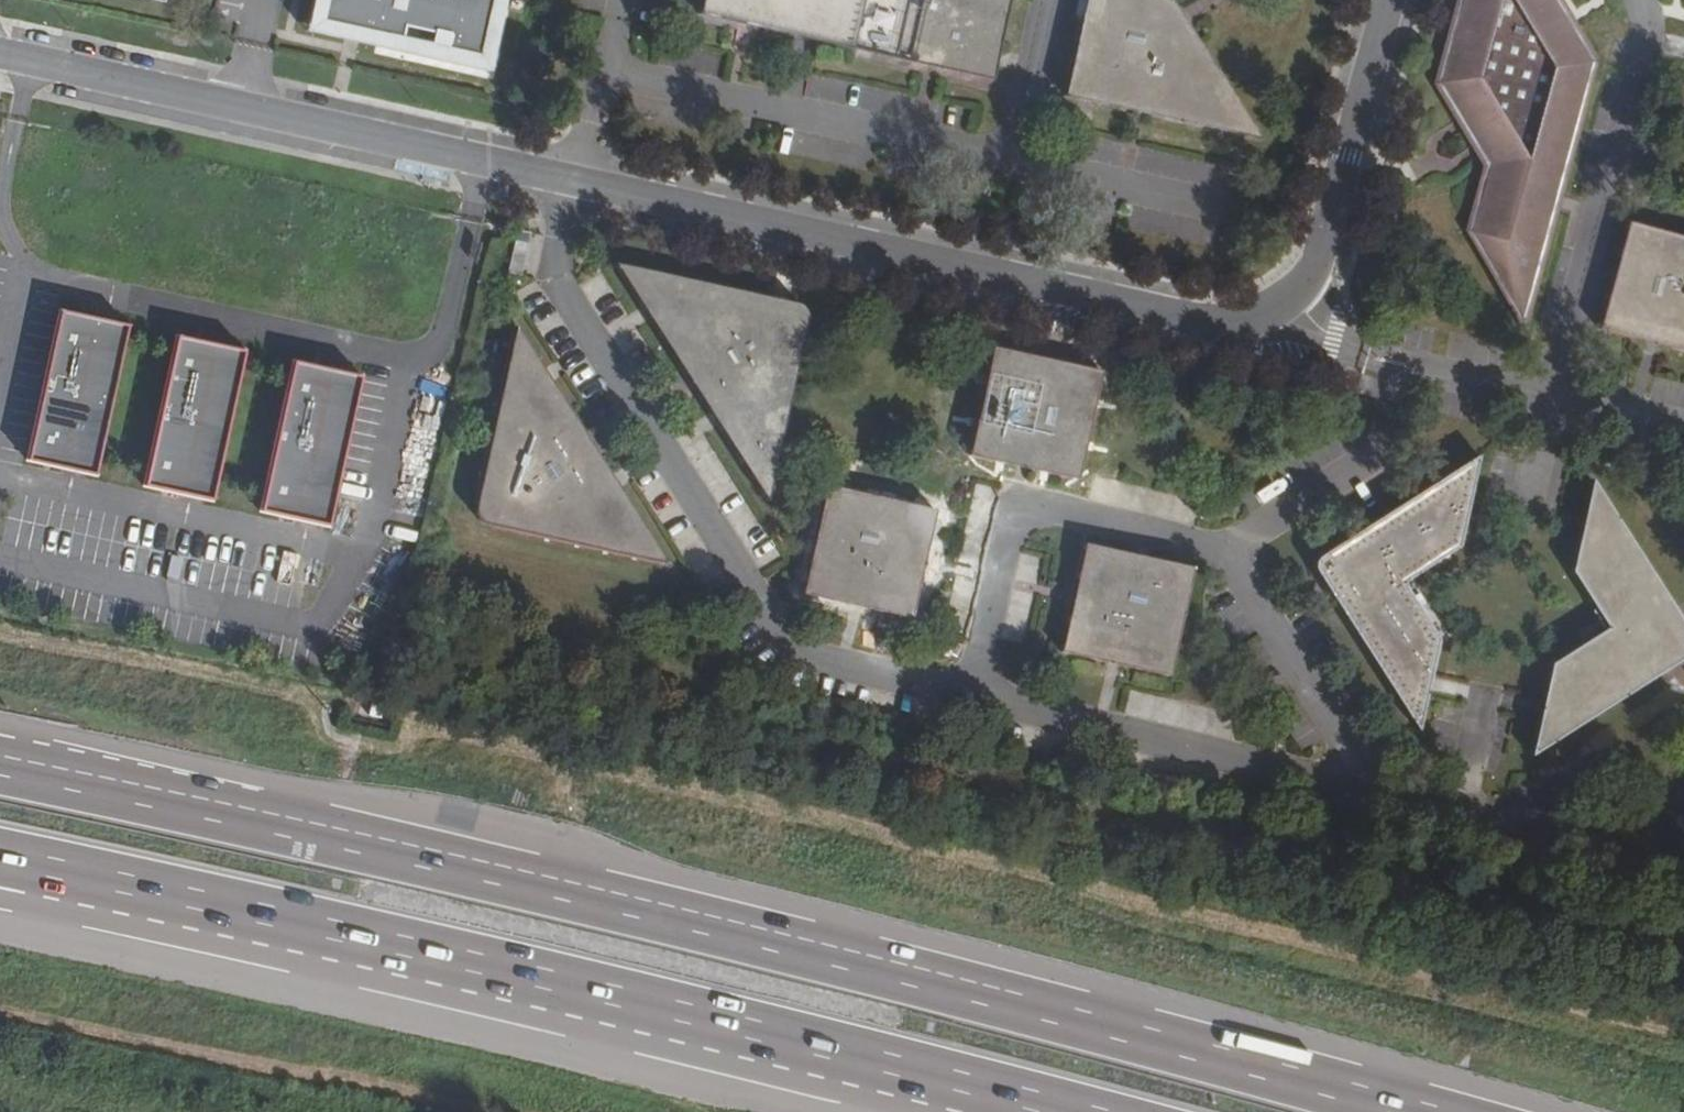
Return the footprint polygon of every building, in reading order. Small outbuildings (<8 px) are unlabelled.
[(509,0),(314,0),(307,28),(494,69),(509,0)] [(703,17),(726,22),(850,52),(996,79),(1013,0),(707,0),(703,17)] [(1161,3),(1149,0),(1086,0),(1064,102),(1082,106),(1252,146),(1161,3)] [(1434,85),(1455,121),(1458,127),(1474,152),(1479,161),(1483,169),(1465,231),(1525,330),(1599,62),(1562,0),(1457,0),(1434,85)] [(1632,225),(1600,336),(1683,358),(1683,238),(1632,225)] [(523,272),(528,244),(514,241),(509,270),(523,272)] [(790,309),(624,271),(766,496),(782,424),(804,328),(801,320),(796,313),(790,309)] [(128,325),(60,310),(26,460),(95,476),(128,325)] [(245,351),(176,336),(143,486),(211,501),(245,351)] [(660,563),(516,336),(481,500),(480,509),(481,515),(486,519),(494,525),(660,563)] [(1097,377),(997,354),(972,461),(1072,484),(1097,377)] [(361,377),(293,362),(259,512),(328,527),(361,377)] [(1462,521),(1476,461),(1314,564),(1414,731),(1428,671),(1435,643),(1399,586),(1455,551),(1462,521)] [(1593,489),(1581,540),(1573,576),(1608,633),(1551,668),(1545,697),(1539,724),(1533,758),(1661,675),(1683,661),(1683,635),(1593,489)] [(906,619),(929,518),(830,495),(807,597),(906,619)] [(1165,677),(1188,577),(1086,554),(1063,654),(1165,677)] [(1546,767),(1576,754),(1570,741),(1540,754),(1546,767)]
